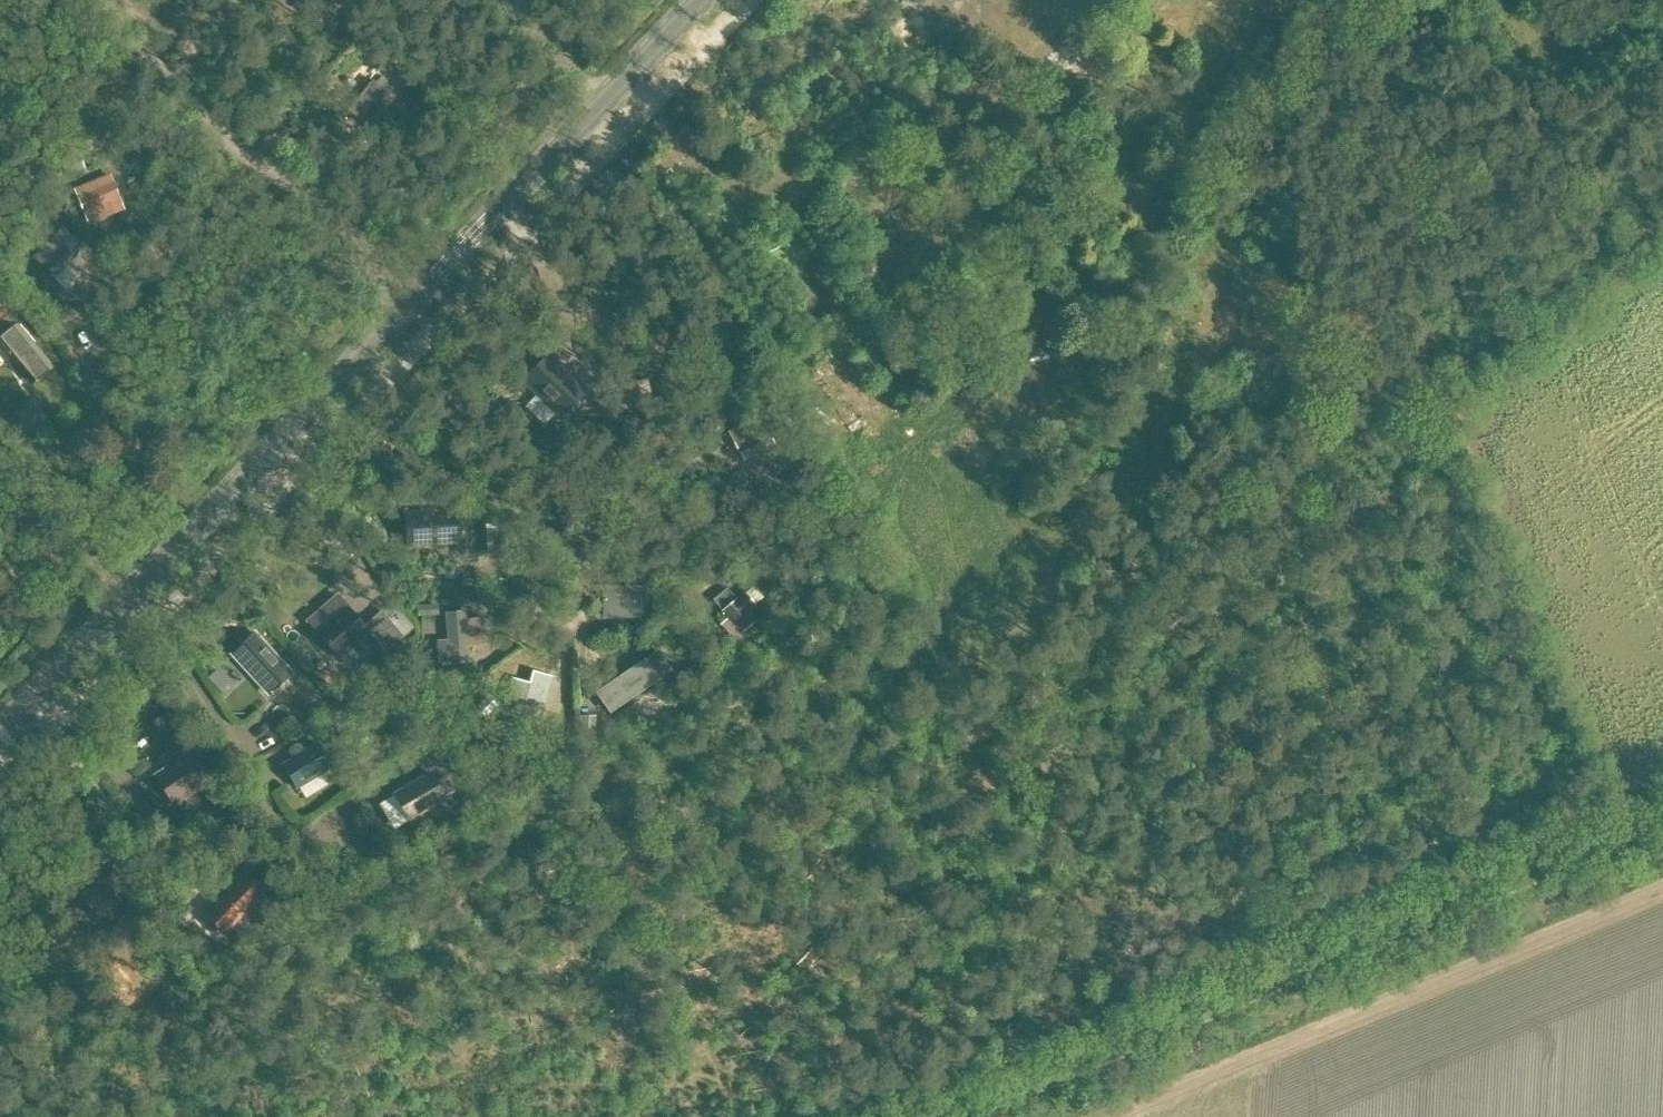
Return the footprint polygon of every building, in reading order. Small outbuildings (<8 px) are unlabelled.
[(342,0),(301,0),(305,10),(325,1),(327,6),(342,0)] [(370,130),(395,99),(373,80),(347,112),(370,130)] [(68,175),(85,168),(79,156),(62,163),(68,175)] [(98,184),(75,193),(87,224),(123,210),(113,186),(101,191),(98,184)] [(69,293),(82,280),(67,265),(83,250),(64,231),(34,259),(69,293)] [(714,282),(704,290),(714,305),(724,297),(714,282)] [(1,339),(0,340),(0,344),(33,384),(51,369),(16,328),(22,323),(10,310),(0,318),(0,338),(1,339)] [(558,422),(587,392),(548,353),(518,383),(558,422)] [(729,434),(739,453),(744,464),(776,448),(761,418),(729,434)] [(407,545),(459,542),(457,512),(405,515),(407,545)] [(515,574),(513,523),(491,524),(492,549),(480,550),(481,576),(515,574)] [(641,599),(655,599),(655,588),(602,589),(603,617),(641,616),(641,599)] [(339,660),(370,634),(337,596),(307,622),(339,660)] [(740,647),(761,629),(745,612),(752,606),(743,596),(737,602),(736,601),(722,613),(728,620),(721,626),(740,647)] [(439,617),(438,606),(416,607),(417,618),(439,617)] [(485,647),(483,620),(465,621),(464,614),(446,615),(448,643),(436,644),(437,665),(468,662),(467,648),(485,647)] [(269,695),(290,675),(253,635),(232,654),(269,695)] [(596,693),(607,709),(658,674),(647,658),(596,693)] [(512,681),(502,715),(538,725),(551,679),(533,674),(530,686),(512,681)] [(484,719),(497,707),(488,697),(475,709),(484,719)] [(299,747),(296,746),(290,750),(290,753),(294,759),(282,766),(296,789),(331,768),(317,745),(303,753),(299,747)] [(173,805),(211,781),(193,753),(181,760),(180,760),(169,766),(170,767),(155,777),(173,805)] [(443,796),(452,791),(444,778),(435,783),(430,774),(394,796),(409,821),(445,799),(443,796)] [(223,935),(265,893),(246,874),(204,916),(223,935)]
